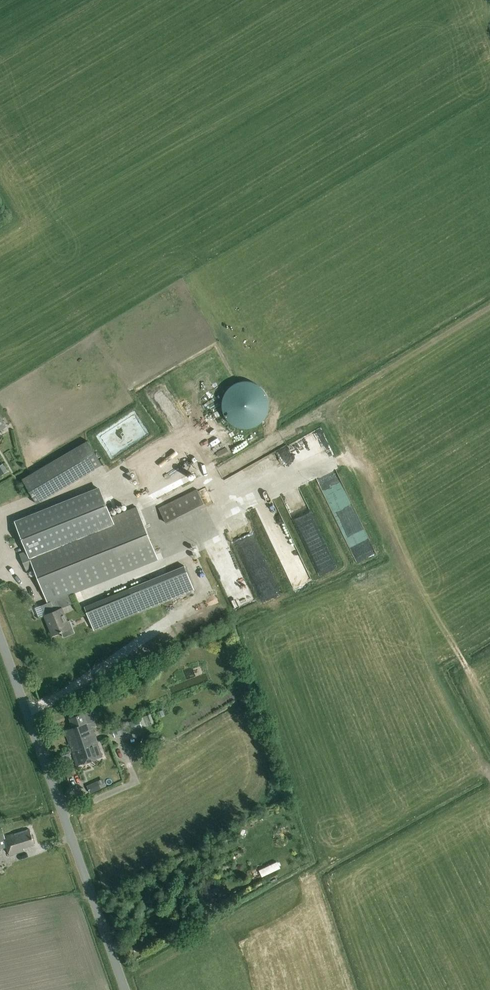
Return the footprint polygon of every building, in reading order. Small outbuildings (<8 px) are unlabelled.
[(88,441),(74,449),(22,480),(37,504),(88,474),(102,466),(88,441)] [(290,446),(229,474),(235,488),(296,460),(290,446)] [(139,467),(153,497),(178,485),(165,455),(139,467)] [(198,488),(159,506),(166,520),(205,503),(198,488)] [(99,489),(16,523),(27,551),(20,554),(27,572),(34,569),(48,603),(42,605),(46,614),(44,615),(53,636),(62,632),(64,638),(75,634),(70,621),(67,622),(58,599),(158,559),(140,517),(137,511),(136,507),(111,517),(99,489)] [(326,542),(306,499),(290,507),(310,549),(326,542)] [(221,582),(227,581),(231,592),(235,591),(237,598),(248,595),(240,565),(218,571),(221,582)] [(256,582),(268,604),(286,594),(274,572),(256,582)] [(129,589),(85,607),(94,631),(139,612),(129,589)] [(199,606),(202,612),(220,603),(217,597),(199,606)] [(183,606),(187,618),(199,614),(195,602),(183,606)] [(77,766),(102,757),(92,727),(95,725),(90,712),(70,719),(73,728),(65,731),(77,766)] [(139,720),(112,729),(115,737),(141,728),(139,720)] [(142,738),(139,745),(146,748),(149,741),(142,738)] [(70,754),(60,757),(62,762),(71,758),(70,754)] [(98,781),(87,786),(90,794),(101,789),(98,781)] [(6,845),(9,856),(24,852),(23,848),(34,845),(29,830),(4,837),(3,834),(19,829),(17,824),(0,829),(0,847),(6,845)] [(208,892),(211,898),(220,892),(217,887),(208,892)]
